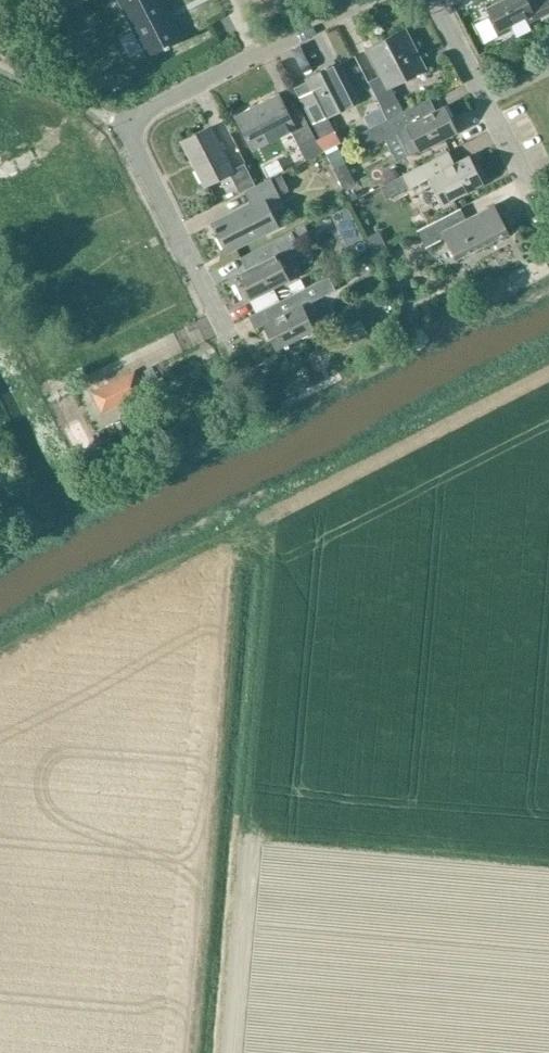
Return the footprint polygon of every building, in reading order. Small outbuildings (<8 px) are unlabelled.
[(147,56),(181,38),(162,0),(119,0),(147,56)] [(548,14),(548,5),(547,0),(530,9),(525,0),(504,0),(485,9),(497,34),(523,20),(526,26),(548,14)] [(389,88),(425,70),(404,31),(365,51),(379,77),(368,83),(386,119),(401,111),(389,88)] [(284,85),(295,80),(285,62),(275,67),(284,85)] [(312,93),(299,99),(319,138),(333,131),(326,118),(355,103),(336,65),(306,81),(312,93)] [(279,95),(235,117),(249,145),(273,133),(275,139),(290,131),(290,132),(298,147),(314,139),(297,104),(286,109),(279,95)] [(357,136),(364,149),(398,132),(410,156),(456,132),(444,108),(436,112),(430,99),(357,136)] [(229,175),(238,192),(253,185),(242,164),(231,170),(209,129),(182,143),(204,187),(229,175)] [(326,154),(334,168),(345,163),(337,148),(326,154)] [(428,180),(440,205),(483,184),(469,157),(454,165),(448,153),(403,176),(403,175),(384,185),(390,197),(409,187),(410,189),(428,180)] [(265,203),(277,197),(289,191),(281,175),(269,181),(245,194),(251,205),(212,225),(226,252),(277,226),(265,203)] [(444,239),(455,260),(508,233),(494,206),(466,221),(460,209),(416,232),(425,249),(444,239)] [(346,207),(331,215),(346,246),(362,239),(346,207)] [(291,233),(295,241),(309,234),(304,226),(291,233)] [(277,256),(297,246),(295,241),(291,233),(240,259),(246,271),(237,275),(250,300),(289,280),(277,256)] [(376,233),(364,239),(372,255),(384,249),(376,233)] [(328,277),(316,283),(323,296),(335,290),(328,277)] [(324,325),(312,302),(323,296),(316,283),(266,309),(272,321),(263,326),(275,350),(324,325)] [(133,395),(125,378),(103,390),(111,406),(133,395)] [(40,401),(45,418),(66,412),(61,395),(40,401)] [(121,435),(131,430),(125,418),(116,423),(121,435)] [(80,459),(94,452),(79,423),(66,430),(80,459)] [(92,435),(98,446),(108,442),(102,430),(92,435)]
